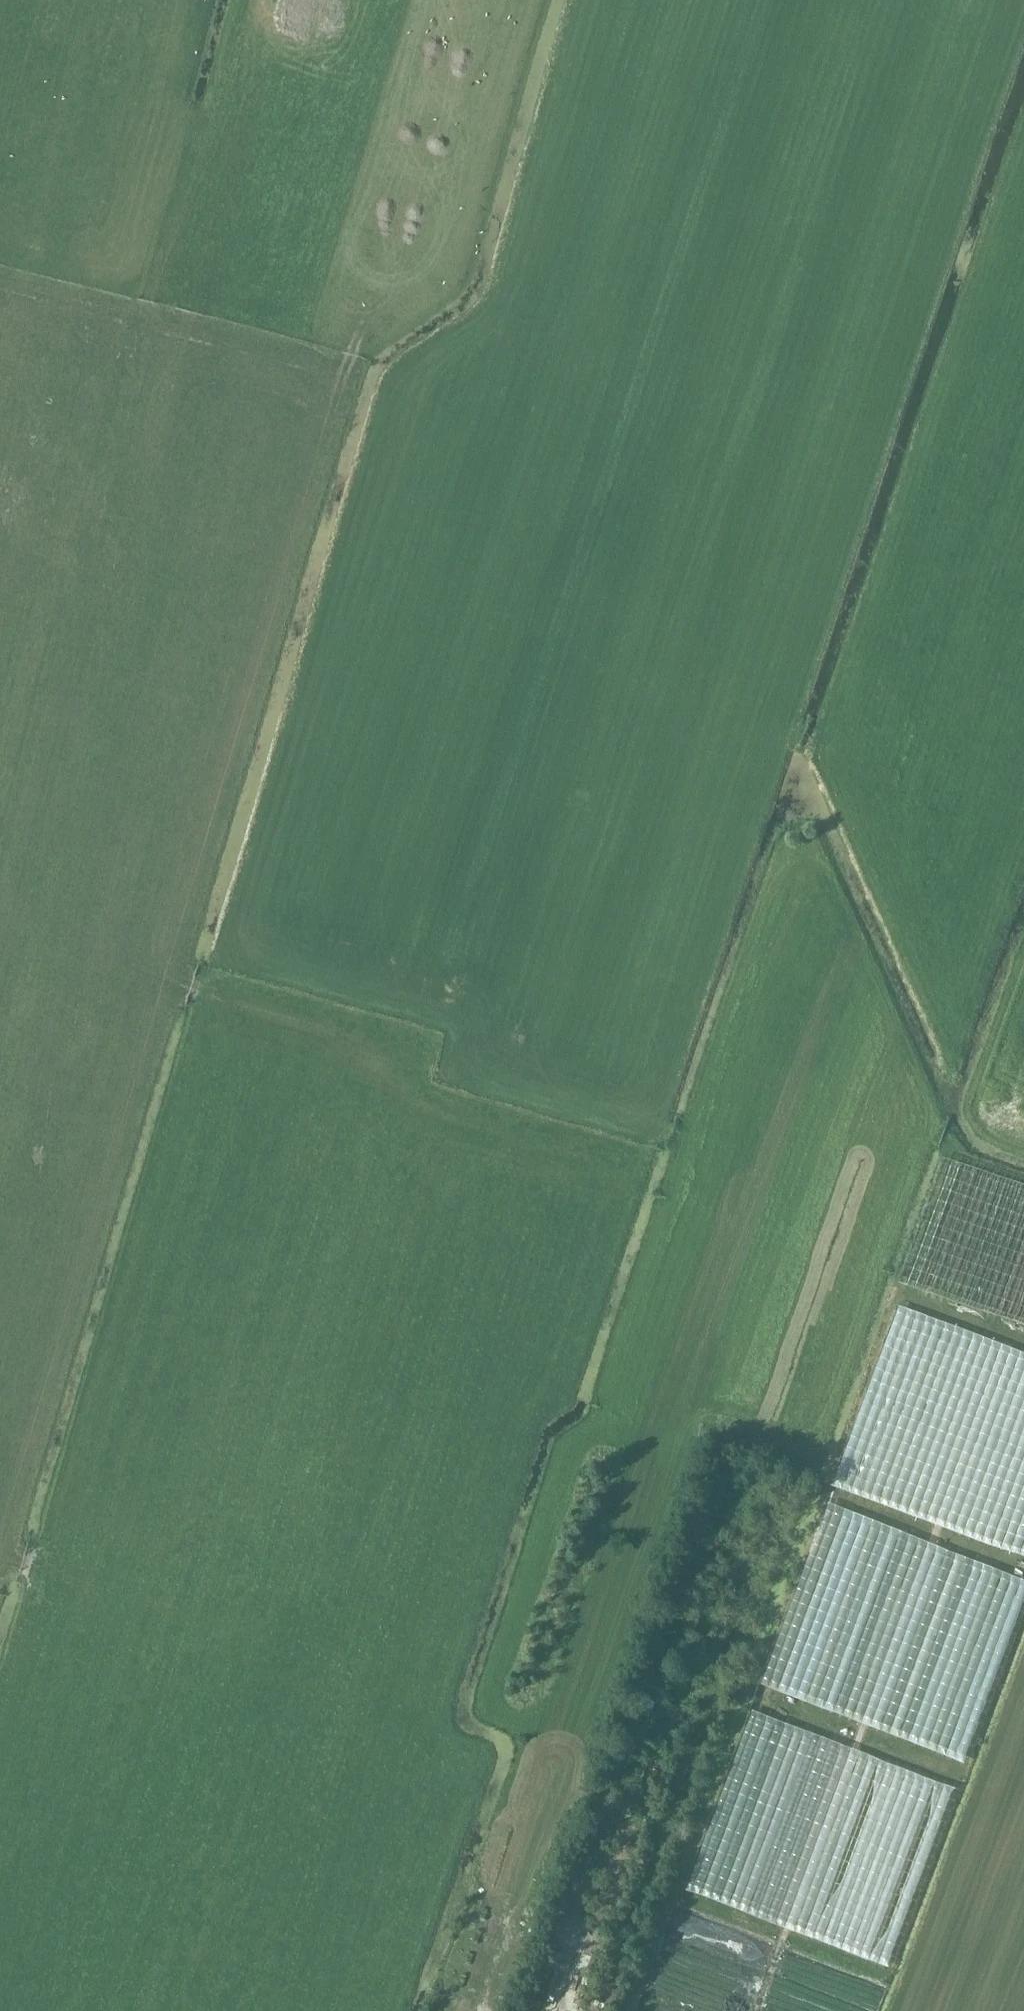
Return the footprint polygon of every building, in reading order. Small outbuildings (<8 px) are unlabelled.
[(885,1448),(853,1449),(855,1492),(887,1490),(885,1448)] [(736,1751),(688,1889),(811,1931),(828,1931),(802,1922),(835,1922),(835,1911),(839,1899),(850,1903),(853,1894),(859,1896),(864,1884),(876,1884),(880,1872),(887,1872),(887,1810),(874,1810),(872,1817),(860,1817),(860,1803),(876,1803),(854,1795),(850,1795),(835,1790),(831,1801),(812,1795),(806,1795),(787,1788),(766,1788),(736,1778),(736,1751)]
